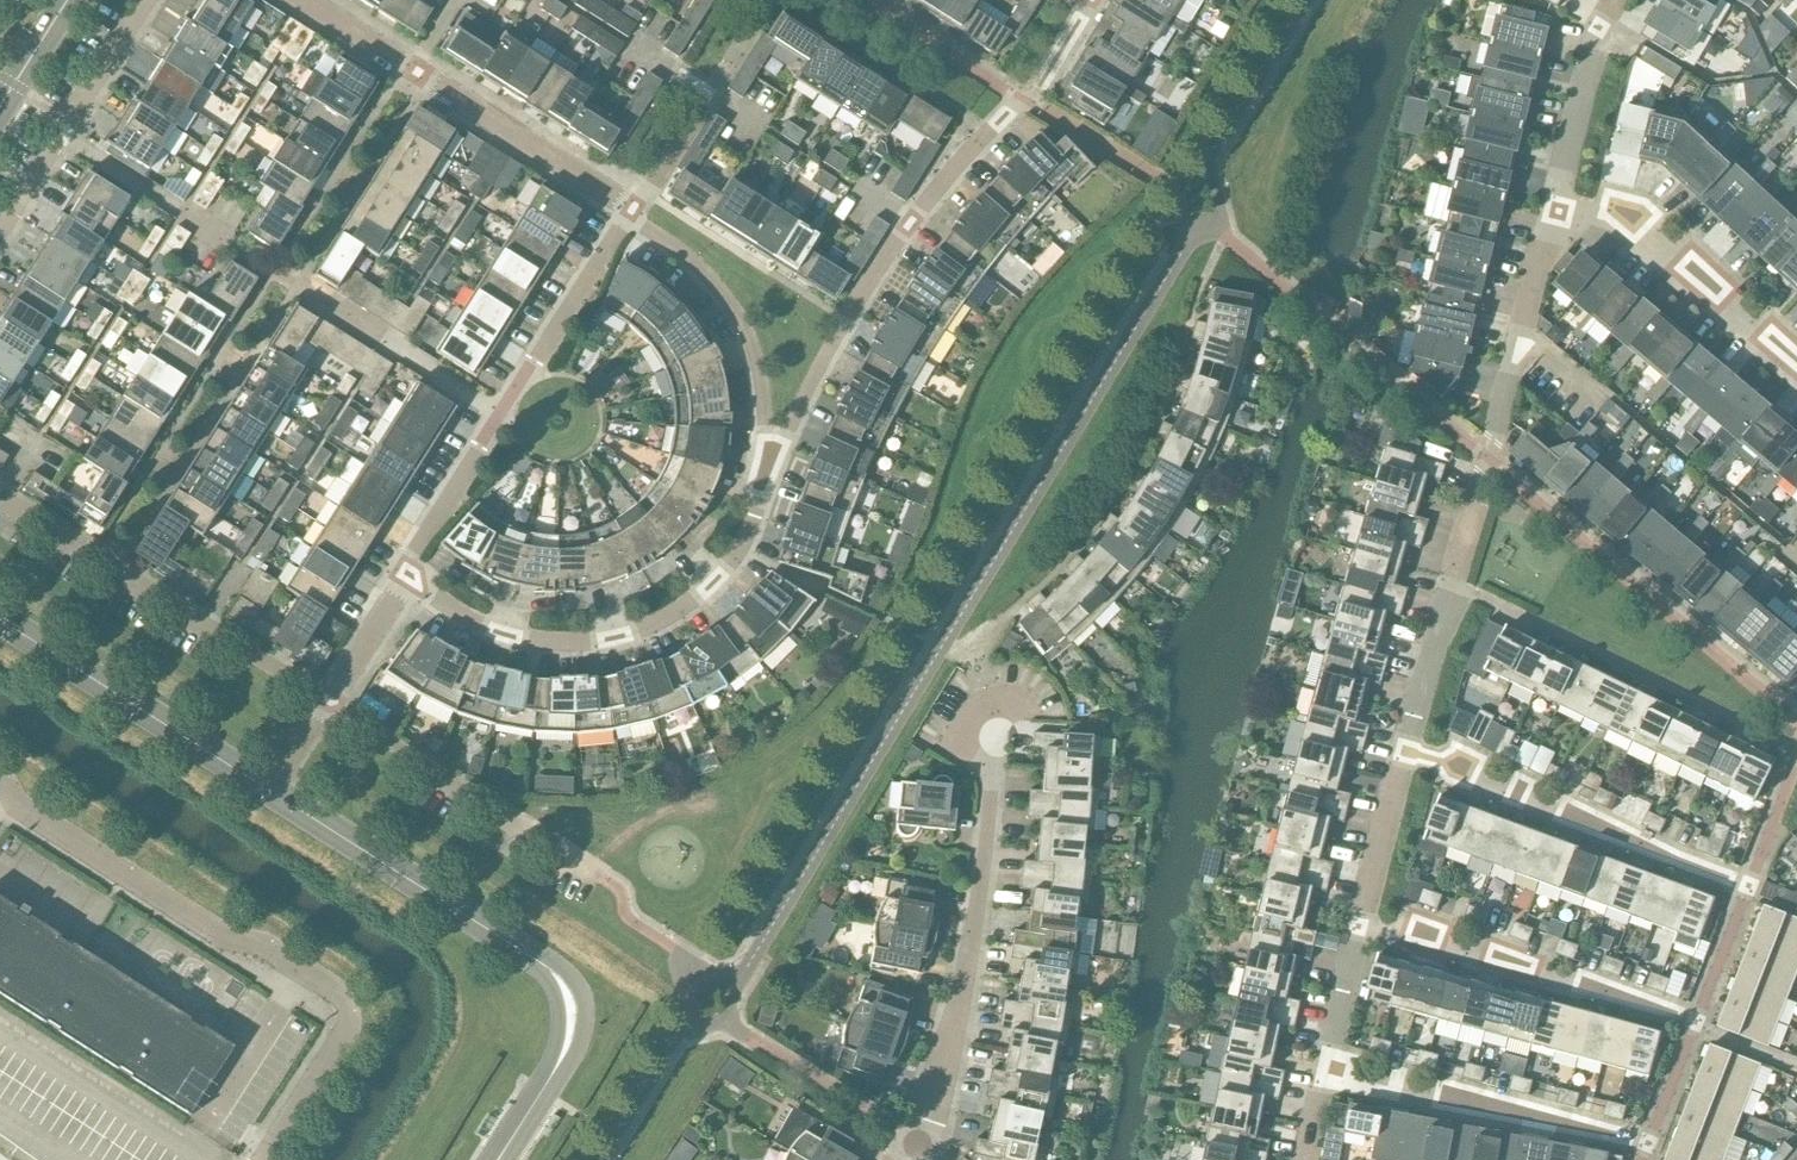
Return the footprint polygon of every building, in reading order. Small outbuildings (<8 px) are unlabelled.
[(241,25),(201,0),(197,0),(184,20),(187,21),(187,20),(228,46),(241,25)] [(252,0),(201,0),(241,25),(254,4),(251,2),(252,0)] [(377,8),(382,0),(364,0),(377,8)] [(416,34),(431,10),(415,0),(382,0),(377,8),(416,34)] [(558,2),(555,0),(547,0),(541,9),(550,15),(558,2)] [(590,0),(578,0),(575,4),(584,10),(590,0)] [(606,6),(597,0),(590,0),(584,10),(598,19),(606,6)] [(664,48),(678,57),(714,1),(712,0),(694,0),(664,48)] [(915,4),(937,17),(948,0),(917,0),(915,4)] [(958,31),(973,8),(974,9),(979,0),(948,0),(937,17),(958,31)] [(974,9),(973,8),(958,31),(995,55),(1009,33),(1017,38),(1041,0),(1021,0),(1003,28),(974,9)] [(1172,14),(1169,19),(1139,0),(1115,0),(1113,4),(1118,7),(1112,17),(1123,24),(1116,35),(1148,54),(1167,23),(1175,28),(1180,20),(1172,14)] [(1172,14),(1180,0),(1139,0),(1169,19),(1172,14)] [(1704,30),(1722,0),(1663,0),(1660,4),(1704,30)] [(1752,9),(1761,17),(1770,7),(1761,0),(1760,0),(1752,9)] [(558,2),(550,15),(559,21),(567,8),(558,2)] [(1642,35),(1645,37),(1685,61),(1704,30),(1660,4),(1642,35)] [(1489,40),(1543,54),(1552,17),(1503,5),(1495,38),(1490,37),(1489,40)] [(606,6),(598,19),(628,38),(636,25),(606,6)] [(763,33),(728,88),(742,98),(777,43),(806,62),(808,63),(823,39),(783,14),(769,37),(763,33)] [(586,38),(594,25),(580,16),(572,29),(586,38)] [(284,54),(302,25),(289,17),(271,45),(280,51),(279,51),(284,54)] [(187,21),(174,41),(215,66),(228,46),(187,20),(187,21)] [(1180,20),(1175,28),(1184,34),(1190,25),(1180,20)] [(1777,46),(1788,34),(1778,24),(1767,35),(1777,46)] [(302,25),(284,54),(297,62),(315,34),(302,25)] [(594,25),(586,38),(616,57),(624,44),(594,25)] [(442,50),(481,75),(496,51),(495,51),(457,26),(442,50)] [(503,89),(529,49),(506,34),(495,51),(496,51),(481,75),(503,89)] [(1126,90),(1129,85),(1148,54),(1116,35),(1110,45),(1099,39),(1092,49),(1087,46),(1079,60),(1126,90)] [(844,53),(823,39),(808,63),(806,62),(796,78),(819,93),(844,53)] [(1534,90),(1543,54),(1489,40),(1488,44),(1493,45),(1485,77),(1534,90)] [(174,41),(161,61),(202,87),(215,66),(174,41)] [(280,51),(271,45),(263,58),(271,64),(279,51),(280,51)] [(1771,66),(1763,45),(1753,60),(1770,70),(1771,66)] [(1667,75),(1674,63),(1649,48),(1642,60),(1667,75)] [(550,62),(529,49),(503,89),(525,103),(550,62)] [(866,67),(844,53),(819,93),(841,107),(866,67)] [(325,79),(366,105),(379,83),(339,57),(325,79)] [(1132,99),(1137,91),(1129,85),(1126,90),(1079,60),(1070,74),(1075,77),(1069,88),(1080,95),(1072,106),(1104,126),(1124,94),(1132,99)] [(1743,75),(1769,72),(1770,70),(1753,60),(1743,75)] [(161,61),(148,82),(189,107),(202,87),(161,61)] [(249,70),(262,78),(268,70),(254,61),(249,70)] [(572,76),(550,62),(525,103),(547,116),(572,76)] [(1674,63),(1667,75),(1676,81),(1683,68),(1674,63)] [(888,81),(866,67),(841,107),(862,121),(888,81)] [(262,78),(249,70),(244,78),(257,86),(262,78)] [(353,125),(366,105),(325,79),(314,72),(301,92),(313,99),(312,99),(353,125)] [(614,126),(585,107),(583,107),(568,130),(608,155),(622,133),(628,137),(663,81),(649,72),(614,126)] [(1525,126),(1534,90),(1485,77),(1474,75),(1469,98),(1473,99),(1471,109),(1470,112),(1525,126)] [(547,116),(568,130),(583,107),(585,107),(595,91),(572,76),(547,116)] [(888,81),(862,121),(885,135),(896,119),(895,118),(910,95),(888,81)] [(148,82),(136,101),(135,102),(176,128),(189,107),(148,82)] [(260,95),(269,100),(277,88),(268,82),(260,95)] [(1783,87),(1764,107),(1777,119),(1796,99),(1783,87)] [(1137,91),(1132,99),(1141,105),(1146,96),(1137,91)] [(233,106),(241,112),(249,98),(241,93),(233,106)] [(269,100),(260,95),(252,108),(260,114),(261,112),(268,116),(275,105),(269,100)] [(905,201),(917,182),(941,146),(935,142),(949,120),(910,95),(895,118),(896,119),(925,138),(891,192),(905,201)] [(163,148),(176,128),(135,102),(136,101),(134,99),(120,121),(163,148)] [(340,146),(353,125),(312,99),(299,120),(340,146)] [(241,112),(233,106),(224,119),(233,125),(241,112)] [(1642,159),(1653,113),(1626,106),(1615,152),(1642,159)] [(418,108),(405,129),(445,155),(458,134),(418,108)] [(723,196),(722,195),(702,182),(692,176),(727,122),(713,112),(677,168),(683,172),(669,194),(708,219),(723,196)] [(1516,162),(1525,126),(1470,112),(1469,116),(1475,117),(1467,149),(1516,162)] [(1665,165),(1688,122),(1653,113),(1642,159),(1665,165)] [(1715,146),(1719,150),(1728,140),(1720,132),(1717,135),(1693,113),(1688,122),(1665,165),(1683,181),(1715,146)] [(299,120),(286,141),(327,166),(340,146),(299,120)] [(120,121),(106,143),(111,146),(108,152),(107,152),(145,176),(149,170),(163,148),(120,121)] [(789,140),(797,127),(788,121),(780,134),(789,140)] [(1720,132),(1728,140),(1738,130),(1729,122),(1720,132)] [(234,136),(243,142),(251,128),(242,123),(234,136)] [(797,127),(789,140),(798,146),(806,133),(797,127)] [(392,150),(432,175),(445,155),(405,129),(392,150)] [(1052,195),(1054,194),(1068,180),(1076,188),(1095,168),(1066,138),(1055,148),(1040,133),(1024,149),(1022,147),(1012,157),(1052,195)] [(206,148),(215,153),(223,140),(215,134),(206,148)] [(243,142),(234,136),(226,149),(234,155),(243,142)] [(777,159),(785,146),(776,140),(768,153),(777,159)] [(273,161),(314,187),(327,166),(286,141),(273,161)] [(468,169),(480,177),(498,150),(485,142),(468,169)] [(881,142),(874,153),(885,160),(888,156),(886,145),(881,142)] [(785,146),(777,159),(786,165),(794,152),(785,146)] [(1683,181),(1703,200),(1735,165),(1719,150),(1715,146),(1683,181)] [(215,153),(206,148),(198,161),(207,166),(215,153)] [(832,168),(841,155),(832,149),(823,162),(832,168)] [(1506,198),(1510,182),(1516,162),(1467,149),(1458,182),(1453,181),(1452,184),(1506,198)] [(419,196),(427,182),(432,175),(392,150),(379,170),(419,196)] [(492,185),(510,158),(498,150),(480,177),(478,182),(490,189),(493,185),(492,185)] [(841,155),(832,168),(841,173),(850,160),(841,155)] [(1029,221),(1050,197),(1052,195),(1012,157),(1002,167),(1005,170),(990,186),(1029,221)] [(522,166),(510,158),(492,185),(493,185),(505,193),(522,166)] [(1760,169),(1768,177),(1777,166),(1769,159),(1760,169)] [(301,206),(314,187),(273,161),(259,183),(275,193),(276,191),(301,207),(301,206)] [(1735,165),(1703,200),(1723,218),(1755,183),(1759,187),(1768,177),(1760,169),(1751,179),(1735,165)] [(193,187),(196,182),(202,174),(193,168),(185,181),(193,187)] [(820,187),(823,182),(828,174),(819,168),(811,181),(820,187)] [(406,216),(419,196),(379,170),(366,191),(406,216)] [(75,193),(117,220),(131,198),(88,171),(75,193)] [(193,201),(206,209),(224,181),(211,172),(193,201)] [(823,182),(820,187),(829,192),(837,180),(828,174),(823,182)] [(708,219),(730,233),(755,193),(732,178),(722,195),(723,196),(708,219)] [(541,186),(528,207),(571,235),(578,223),(575,221),(581,212),(562,200),(566,194),(545,180),(541,186)] [(482,201),(490,189),(478,182),(477,181),(477,182),(470,193),(482,201)] [(1775,201),(1759,187),(1755,183),(1723,218),(1742,236),(1775,201)] [(1497,234),(1506,198),(1452,184),(1451,188),(1457,189),(1448,222),(1497,234)] [(1006,247),(1008,245),(1029,221),(990,186),(975,202),(973,200),(964,211),(1006,247)] [(276,191),(275,193),(249,233),(276,251),(304,207),(301,206),(301,207),(276,191)] [(393,237),(406,216),(366,191),(353,211),(393,237)] [(104,241),(117,220),(75,193),(61,215),(63,216),(64,215),(104,241)] [(730,233),(752,247),(777,207),(755,193),(730,233)] [(446,213),(457,220),(466,206),(455,200),(446,213)] [(1775,201),(1742,236),(1763,255),(1795,220),(1796,222),(1796,209),(1790,216),(1775,201)] [(528,207),(515,228),(555,253),(560,245),(563,247),(571,235),(528,207)] [(752,247),(773,261),(799,221),(777,207),(752,247)] [(463,224),(474,231),(483,217),(472,210),(463,224)] [(353,211),(340,232),(364,247),(364,248),(379,258),(393,237),(353,211)] [(985,273),(1005,248),(1006,247),(964,211),(954,222),(957,224),(943,241),(985,273)] [(457,220),(446,213),(438,227),(448,234),(457,220)] [(63,216),(51,235),(91,261),(104,241),(64,215),(63,216)] [(834,300),(849,277),(854,281),(890,225),(875,216),(841,271),(811,252),(810,251),(795,275),(834,300)] [(1763,255),(1782,273),(1796,257),(1796,222),(1795,220),(1763,255)] [(773,261),(795,275),(810,251),(811,252),(822,235),(799,221),(773,261)] [(1434,256),(1488,270),(1497,234),(1448,222),(1440,254),(1435,253),(1434,256)] [(474,231),(463,224),(454,238),(465,245),(474,231)] [(191,234),(178,225),(160,253),(173,262),(191,234)] [(148,239),(157,245),(165,232),(156,226),(148,239)] [(515,228),(502,248),(542,274),(555,253),(515,228)] [(322,259),(325,261),(316,275),(336,288),(335,290),(349,299),(363,275),(351,268),(364,248),(364,247),(340,232),(322,259)] [(1374,232),(1371,240),(1386,245),(1389,237),(1374,232)] [(51,235),(38,256),(78,282),(91,261),(51,235)] [(157,245),(148,239),(140,252),(148,258),(157,245)] [(1371,240),(1368,248),(1384,253),(1386,245),(1371,240)] [(420,255),(431,261),(440,248),(429,241),(420,255)] [(964,301),(966,299),(985,273),(943,241),(930,259),(928,257),(919,269),(964,301)] [(529,294),(542,274),(502,248),(489,269),(529,294)] [(1576,300),(1605,266),(1586,250),(1578,259),(1569,251),(1554,269),(1564,277),(1557,284),(1576,300)] [(437,265),(448,272),(457,258),(446,251),(437,265)] [(431,261),(420,255),(412,268),(422,275),(431,261)] [(38,256),(25,276),(65,302),(78,282),(38,256)] [(1430,294),(1479,306),(1488,270),(1434,256),(1433,260),(1438,261),(1430,294)] [(1782,273),(1796,287),(1796,257),(1782,273)] [(628,324),(662,278),(649,269),(648,271),(642,268),(636,265),(629,261),(623,259),(601,310),(603,309),(609,312),(616,316),(622,319),(628,324)] [(231,262),(205,302),(204,304),(229,319),(228,321),(231,322),(258,279),(231,262)] [(448,272),(437,265),(428,279),(439,286),(448,272)] [(1623,282),(1605,266),(1576,300),(1590,313),(1595,316),(1623,282)] [(126,282),(134,288),(142,275),(134,269),(133,271),(127,267),(120,279),(126,282)] [(516,315),(529,294),(489,269),(476,289),(516,315)] [(945,329),(963,303),(964,301),(919,269),(911,280),(914,282),(901,300),(945,329)] [(142,275),(134,288),(125,301),(134,306),(150,280),(142,275)] [(25,276),(12,297),(52,323),(65,302),(25,276)] [(116,277),(108,290),(125,301),(134,288),(126,282),(120,279),(116,277)] [(649,344),(691,310),(687,305),(683,300),(678,295),(673,290),(675,288),(662,278),(628,324),(634,328),(639,333),(644,338),(649,344)] [(1590,330),(1599,320),(1613,332),(1642,298),(1623,282),(1595,316),(1590,313),(1582,323),(1590,330)] [(1196,320),(1194,329),(1252,343),(1258,315),(1264,316),(1266,303),(1258,296),(1213,288),(1207,298),(1214,299),(1213,305),(1211,305),(1208,323),(1197,321),(1197,320),(1196,320)] [(476,289),(463,310),(503,335),(516,315),(476,289)] [(216,340),(228,321),(229,319),(204,304),(205,302),(190,293),(176,315),(216,340)] [(1416,328),(1470,342),(1479,306),(1430,294),(1422,326),(1417,325),(1416,328)] [(411,306),(425,315),(432,304),(418,295),(411,306)] [(0,316),(0,318),(39,343),(52,323),(12,297),(0,316)] [(1613,332),(1628,344),(1632,347),(1661,313),(1642,298),(1613,332)] [(927,358),(928,356),(945,329),(901,300),(889,319),(887,317),(879,329),(927,358)] [(96,321),(105,327),(113,314),(100,305),(92,318),(97,320),(96,321)] [(285,318),(268,345),(292,361),(292,360),(304,341),(317,349),(332,325),(318,316),(317,318),(296,306),(287,320),(285,318)] [(425,315),(411,306),(397,329),(410,338),(425,315)] [(1360,309),(1350,308),(1349,323),(1359,323),(1360,309)] [(490,356),(503,335),(463,310),(450,330),(490,356)] [(664,369),(716,345),(709,331),(706,332),(703,327),(699,321),(696,315),(691,310),(649,344),(654,350),(658,356),(661,363),(664,369)] [(1628,344),(1619,354),(1627,361),(1636,351),(1650,363),(1679,329),(1661,313),(1632,347),(1628,344)] [(176,315),(163,335),(203,361),(216,340),(176,315)] [(1554,326),(1541,315),(1538,328),(1546,335),(1554,326)] [(39,343),(0,318),(0,347),(26,364),(39,343)] [(111,331),(119,336),(128,323),(119,318),(111,331)] [(105,327),(96,321),(88,334),(96,340),(105,327)] [(1590,330),(1582,323),(1573,334),(1581,341),(1590,330)] [(1470,342),(1416,328),(1415,332),(1420,333),(1412,367),(1410,371),(1443,397),(1459,378),(1461,379),(1470,342)] [(909,388),(925,360),(927,358),(879,329),(872,341),(875,343),(863,362),(909,388)] [(1194,329),(1192,338),(1193,339),(1193,338),(1203,341),(1199,358),(1244,372),(1252,343),(1194,329)] [(1698,345),(1679,329),(1650,363),(1665,375),(1669,379),(1698,345)] [(490,356),(450,330),(436,352),(476,377),(490,356)] [(119,336),(111,331),(102,344),(111,349),(119,336)] [(203,361),(163,335),(150,356),(190,381),(203,361)] [(268,345),(255,366),(294,392),(308,370),(292,360),(292,361),(268,345)] [(716,345),(664,369),(667,376),(670,383),(672,389),(673,397),(726,387),(725,380),(723,374),(722,367),(720,361),(723,360),(716,345)] [(1716,360),(1698,345),(1669,379),(1665,375),(1656,386),(1665,393),(1673,382),(1687,394),(1716,360)] [(13,384),(26,364),(0,347),(0,376),(13,384)] [(70,363),(78,368),(87,355),(78,350),(75,355),(70,352),(65,358),(71,362),(70,363)] [(1627,361),(1619,354),(1610,365),(1618,372),(1627,361)] [(190,381),(150,356),(137,376),(177,402),(190,381)] [(365,379),(379,387),(393,364),(380,356),(365,379)] [(1182,371),(1179,380),(1235,400),(1244,372),(1199,358),(1193,375),(1183,372),(1182,371)] [(84,372),(93,378),(101,365),(93,359),(84,372)] [(1687,394),(1702,407),(1706,410),(1735,376),(1716,360),(1687,394)] [(893,418),(894,416),(909,388),(863,362),(853,381),(850,380),(844,393),(893,418)] [(78,368),(70,363),(62,376),(70,381),(78,368)] [(282,412),(294,392),(255,366),(241,386),(282,412)] [(93,378),(84,372),(76,385),(85,391),(85,390),(87,391),(89,391),(91,391),(93,388),(96,386),(98,386),(114,396),(117,392),(93,378)] [(356,379),(347,373),(337,389),(346,395),(356,379)] [(11,412),(24,391),(13,384),(0,376),(0,405),(11,412)] [(164,422),(177,402),(137,376),(124,397),(164,422)] [(1710,414),(1725,426),(1754,392),(1735,376),(1706,410),(1702,407),(1693,417),(1702,424),(1710,414)] [(379,387),(365,379),(358,389),(372,398),(379,387)] [(1179,380),(1176,389),(1177,389),(1187,393),(1181,410),(1225,427),(1235,400),(1179,380)] [(403,403),(444,429),(457,407),(417,382),(403,403)] [(268,433),(282,412),(241,386),(228,407),(268,433)] [(1665,393),(1656,386),(1647,396),(1655,404),(1665,393)] [(675,426),(731,430),(732,414),(729,414),(729,407),(728,400),(728,394),(726,387),(673,397),(674,403),(675,411),(675,418),(675,426)] [(44,404),(52,409),(61,396),(52,391),(44,404)] [(1772,407),(1754,392),(1725,426),(1739,438),(1743,442),(1772,407)] [(878,449),(892,420),(893,418),(844,393),(837,405),(840,407),(830,426),(878,449)] [(322,409),(333,416),(342,402),(331,395),(322,409)] [(151,443),(164,422),(124,397),(111,418),(151,443)] [(1634,418),(1611,399),(1602,410),(1625,429),(1634,418)] [(58,413),(67,419),(75,406),(67,400),(58,413)] [(431,449),(444,429),(403,403),(390,424),(431,449)] [(52,409),(44,404),(36,417),(44,422),(52,409)] [(339,419),(350,426),(359,412),(348,406),(339,419)] [(255,453),(268,433),(228,407),(215,428),(255,453)] [(1739,438),(1730,448),(1739,455),(1737,457),(1751,469),(1762,457),(1791,423),(1772,407),(1743,442),(1739,438)] [(333,416),(322,409),(314,422),(324,429),(333,416)] [(1163,421),(1159,429),(1213,455),(1225,427),(1181,410),(1174,426),(1164,422),(1164,421),(1163,421)] [(948,411),(941,426),(949,431),(954,415),(948,411)] [(67,419),(58,413),(50,426),(59,432),(67,419)] [(1702,424),(1693,417),(1684,428),(1693,435),(1702,424)] [(138,463),(151,443),(111,418),(98,438),(138,463)] [(350,426),(339,419),(330,433),(341,440),(350,426)] [(1590,422),(1581,433),(1589,440),(1598,429),(1590,422)] [(1776,469),(1780,473),(1796,453),(1796,428),(1791,423),(1762,457),(1776,469)] [(418,470),(431,449),(390,424),(377,444),(418,470)] [(731,430),(675,426),(674,433),(673,440),(671,447),(669,454),(721,471),(722,465),(724,458),(726,452),(727,445),(730,446),(731,430)] [(864,480),(865,478),(878,449),(830,426),(822,446),(818,445),(813,458),(864,480)] [(1378,482),(1423,496),(1430,475),(1442,479),(1441,480),(1442,480),(1447,465),(1420,456),(1423,443),(1411,433),(1385,426),(1380,445),(1388,448),(1378,482)] [(215,428),(202,448),(242,474),(255,453),(215,428)] [(1159,429),(1155,438),(1156,438),(1166,443),(1158,459),(1200,481),(1213,455),(1159,429)] [(1581,450),(1589,440),(1581,433),(1571,444),(1552,451),(1530,433),(1514,452),(1548,481),(1576,446),(1581,450)] [(296,450),(307,457),(316,443),(305,436),(296,450)] [(1265,437),(1263,442),(1274,446),(1277,441),(1265,437)] [(126,483),(138,463),(98,438),(84,460),(104,473),(105,471),(125,484),(126,483)] [(405,490),(418,470),(377,444),(364,465),(405,490)] [(1259,445),(1255,455),(1269,461),(1273,451),(1259,445)] [(1548,481),(1566,496),(1595,462),(1581,450),(1576,446),(1548,481)] [(313,460),(324,467),(332,453),(322,447),(313,460)] [(202,448),(189,469),(229,494),(242,502),(255,482),(242,474),(202,448)] [(1739,455),(1730,448),(1721,459),(1730,466),(1737,457),(1739,455)] [(0,471),(10,456),(0,449),(0,471)] [(307,457),(296,450),(288,463),(298,470),(307,457)] [(1618,464),(1626,471),(1636,460),(1627,453),(1618,464)] [(1785,477),(1796,487),(1796,453),(1780,473),(1776,469),(1767,480),(1776,487),(1785,477)] [(656,481),(705,511),(713,498),(710,496),(713,491),(716,485),(718,478),(721,471),(669,454),(667,461),(664,468),(661,474),(656,481)] [(851,512),(863,482),(864,480),(813,458),(807,471),(810,473),(802,493),(851,512)] [(1139,468),(1134,476),(1185,507),(1200,481),(1158,459),(1149,474),(1140,469),(1139,468)] [(324,467),(313,460),(304,474),(315,481),(324,467)] [(1618,464),(1609,474),(1595,462),(1566,496),(1585,512),(1613,478),(1618,481),(1626,471),(1618,464)] [(392,511),(405,490),(364,465),(351,485),(392,511)] [(189,469),(176,489),(216,515),(229,494),(189,469)] [(128,484),(126,483),(125,484),(105,471),(104,473),(85,503),(34,471),(24,486),(77,520),(81,515),(101,527),(128,484)] [(1169,532),(1185,507),(1134,476),(1129,484),(1130,485),(1131,484),(1140,490),(1130,505),(1169,532)] [(270,491),(281,498),(289,484),(279,477),(270,491)] [(1632,494),(1618,481),(1613,478),(1585,512),(1603,528),(1632,494)] [(1776,487),(1767,480),(1758,490),(1767,498),(1776,487)] [(705,511),(656,481),(652,487),(648,493),(643,499),(638,503),(675,543),(680,538),(685,533),(689,528),(693,523),(696,525),(705,511)] [(1378,482),(1367,516),(1426,534),(1430,519),(1429,519),(1417,516),(1423,496),(1378,482)] [(1655,495),(1664,502),(1673,492),(1664,484),(1655,495)] [(351,485),(338,506),(379,531),(392,511),(351,485)] [(912,485),(907,497),(923,504),(928,493),(912,485)] [(287,502),(297,509),(306,495),(296,488),(287,502)] [(176,489),(163,510),(186,524),(186,525),(203,536),(216,515),(176,489)] [(281,498),(270,491),(261,504),(272,511),(281,498)] [(839,544),(840,542),(851,512),(802,493),(795,514),(791,513),(787,526),(839,544)] [(1655,513),(1664,502),(1655,495),(1646,506),(1632,494),(1603,528),(1622,543),(1651,509),(1655,513)] [(1309,500),(1305,511),(1319,515),(1322,504),(1309,500)] [(297,509),(287,502),(278,515),(289,522),(297,509)] [(476,572),(502,522),(495,518),(490,514),(484,510),(479,506),(480,504),(479,503),(441,545),(447,550),(452,554),(458,558),(463,562),(461,565),(476,572)] [(614,521),(642,570),(656,563),(654,560),(660,556),(664,552),(670,548),(675,543),(638,503),(633,508),(627,513),(620,517),(614,521)] [(1152,556),(1169,532),(1130,505),(1120,520),(1111,514),(1111,513),(1110,513),(1104,520),(1152,556)] [(365,552),(379,531),(338,506),(325,526),(365,552)] [(1669,525),(1655,513),(1651,509),(1622,543),(1640,559),(1669,525)] [(156,526),(139,553),(158,565),(155,571),(203,601),(216,580),(195,567),(191,572),(166,556),(186,525),(186,524),(163,510),(154,524),(156,526)] [(1692,527),(1701,534),(1710,523),(1711,523),(1719,513),(1715,510),(1706,520),(1701,516),(1692,527)] [(1367,516),(1357,550),(1403,564),(1409,544),(1421,547),(1421,548),(1422,548),(1426,534),(1367,516)] [(244,532),(255,538),(263,525),(253,518),(244,532)] [(903,520),(899,530),(914,536),(918,526),(903,520)] [(1104,520),(1099,528),(1100,528),(1109,534),(1097,549),(1134,579),(1152,556),(1104,520)] [(642,570),(614,521),(609,524),(602,527),(595,529),(587,532),(601,584),(608,582),(615,580),(621,578),(627,575),(628,578),(642,570)] [(502,522),(476,572),(490,580),(491,577),(497,579),(504,581),(510,583),(517,585),(529,532),(522,530),(515,528),(508,525),(502,522)] [(1692,544),(1701,534),(1692,527),(1683,537),(1669,525),(1640,559),(1659,575),(1688,541),(1692,544)] [(325,526),(312,547),(352,572),(365,552),(325,526)] [(778,562),(829,578),(830,578),(830,577),(833,578),(830,587),(861,602),(868,578),(832,567),(838,546),(839,544),(787,526),(782,539),(785,541),(778,562)] [(261,543),(272,549),(280,536),(270,529),(261,543)] [(255,538),(244,532),(235,545),(246,552),(255,538)] [(559,592),(558,536),(551,535),(544,535),(537,534),(529,532),(517,585),(524,587),(530,588),(537,589),(543,589),(543,593),(559,592)] [(558,536),(559,592),(575,592),(575,589),(582,588),(589,587),(595,585),(601,584),(587,532),(580,533),(574,534),(566,535),(558,536)] [(1706,556),(1692,544),(1688,541),(1659,575),(1678,590),(1706,556)] [(272,549),(261,543),(252,556),(263,563),(272,549)] [(299,567),(339,593),(352,572),(312,547),(299,567)] [(1729,558),(1738,565),(1747,554),(1738,547),(1729,558)] [(1114,601),(1134,579),(1097,549),(1086,562),(1077,555),(1078,555),(1077,554),(1071,561),(1114,601)] [(1357,550),(1347,585),(1406,602),(1410,587),(1409,587),(1409,588),(1397,584),(1403,564),(1357,550)] [(891,551),(888,560),(901,565),(905,556),(891,551)] [(1678,590),(1696,606),(1725,572),(1729,575),(1738,565),(1729,558),(1721,568),(1706,556),(1678,590)] [(1093,623),(1114,601),(1071,561),(1064,568),(1065,568),(1073,576),(1061,589),(1093,623)] [(326,614),(339,593),(299,567),(286,588),(303,599),(326,614)] [(816,602),(771,571),(759,587),(756,585),(747,595),(789,633),(791,631),(813,602),(815,603),(816,602)] [(1743,587),(1729,575),(1725,572),(1696,606),(1715,622),(1743,587)] [(1766,589),(1775,596),(1784,585),(1776,578),(1766,589)] [(1347,585),(1337,619),(1383,632),(1389,612),(1401,615),(1401,616),(1402,616),(1406,602),(1347,585)] [(1766,607),(1775,596),(1766,589),(1758,599),(1743,587),(1715,622),(1733,637),(1762,603),(1766,607)] [(1040,592),(1033,598),(1072,643),(1093,623),(1061,589),(1047,601),(1040,593),(1040,592)] [(876,592),(869,606),(879,610),(885,597),(876,592)] [(326,614),(303,599),(283,630),(258,614),(261,609),(240,595),(227,616),(275,646),(278,641),(297,654),(315,626),(317,628),(326,614)] [(795,636),(791,631),(789,633),(747,595),(737,606),(739,608),(726,622),(760,662),(762,660),(787,635),(792,639),(795,636)] [(1033,598),(1032,599),(1026,604),(1033,613),(1019,625),(1048,662),(1072,643),(1033,598)] [(1733,637),(1752,653),(1781,619),(1766,607),(1762,603),(1733,637)] [(850,607),(840,627),(860,637),(870,617),(850,607)] [(1337,619),(1327,654),(1386,670),(1390,656),(1389,655),(1389,656),(1377,653),(1383,632),(1337,619)] [(1795,631),(1781,619),(1752,653),(1770,669),(1796,637),(1796,628),(1795,631)] [(1512,681),(1533,639),(1509,627),(1510,626),(1509,625),(1507,628),(1490,620),(1467,669),(1484,678),(1488,670),(1512,681)] [(760,662),(726,622),(711,633),(709,630),(697,638),(728,686),(729,684),(758,663),(760,662)] [(1157,628),(1154,637),(1164,640),(1167,631),(1157,628)] [(418,701),(421,696),(419,695),(447,645),(435,638),(433,641),(417,630),(384,673),(385,674),(386,673),(417,693),(414,699),(418,701)] [(1011,630),(999,650),(1009,656),(1021,636),(1011,630)] [(1770,669),(1789,685),(1796,676),(1796,637),(1770,669)] [(733,690),(729,684),(728,686),(697,638),(685,646),(686,649),(670,658),(692,705),(694,704),(726,687),(729,692),(733,690)] [(1154,639),(1151,643),(1155,646),(1160,648),(1162,641),(1154,639)] [(1512,681),(1537,693),(1559,647),(1557,650),(1533,639),(1512,681)] [(456,712),(475,663),(458,655),(460,652),(447,645),(419,695),(421,696),(454,711),(456,712)] [(1537,693),(1561,705),(1582,662),(1558,651),(1560,647),(1559,647),(1537,693)] [(1327,654),(1318,688),(1364,701),(1369,681),(1381,684),(1382,685),(1386,670),(1327,654)] [(692,705),(670,658),(652,665),(651,661),(638,666),(655,720),(657,719),(690,706),(692,705)] [(1561,705),(1585,717),(1608,671),(1607,671),(1606,674),(1582,662),(1561,705)] [(495,731),(497,725),(494,725),(508,669),(494,666),(493,669),(475,663),(456,712),(458,713),(492,724),(491,730),(495,731)] [(659,725),(657,719),(655,720),(638,666),(624,670),(625,673),(606,678),(615,729),(617,729),(630,726),(633,738),(656,733),(654,727),(659,725)] [(534,732),(540,679),(521,676),(522,673),(508,669),(494,725),(497,725),(532,731),(534,732)] [(1585,717),(1610,729),(1631,686),(1607,675),(1609,671),(1608,671),(1585,717)] [(577,739),(577,733),(575,733),(573,676),(559,677),(559,680),(540,679),(534,732),(537,732),(572,733),(573,739),(577,739)] [(615,729),(606,678),(588,679),(587,676),(573,676),(575,733),(577,733),(613,730),(615,729)] [(1101,682),(1093,688),(1100,697),(1108,691),(1101,682)] [(1610,729),(1634,741),(1657,695),(1656,694),(1654,698),(1631,686),(1610,729)] [(1358,721),(1364,701),(1318,688),(1308,723),(1367,739),(1371,724),(1370,724),(1358,721)] [(1634,741),(1659,753),(1679,710),(1656,698),(1657,695),(1634,741)] [(1466,738),(1481,745),(1496,716),(1481,708),(1466,738)] [(1659,753),(1683,765),(1705,718),(1703,722),(1679,710),(1659,753)] [(392,712),(384,727),(396,734),(404,720),(392,712)] [(1683,765),(1707,777),(1728,734),(1704,722),(1706,719),(1705,718),(1683,765)] [(1494,721),(1482,746),(1495,752),(1507,727),(1494,721)] [(1045,770),(1092,772),(1093,758),(1099,758),(1101,737),(1096,736),(1096,724),(1070,722),(1069,734),(1034,732),(1033,748),(1034,748),(1046,749),(1045,770)] [(1308,723),(1299,758),(1345,770),(1351,749),(1363,753),(1362,753),(1364,753),(1367,739),(1308,723)] [(1505,757),(1512,744),(1518,732),(1509,728),(1504,739),(1503,739),(1496,752),(1495,753),(1505,757)] [(1732,789),(1754,742),(1752,745),(1728,734),(1707,777),(1732,789)] [(1754,742),(1732,789),(1757,801),(1778,758),(1753,746),(1755,743),(1754,742)] [(1512,744),(1505,757),(1515,762),(1515,761),(1521,748),(1512,744)] [(1531,770),(1544,776),(1554,781),(1561,767),(1552,763),(1545,776),(1555,753),(1541,747),(1531,770)] [(715,758),(701,764),(705,773),(719,767),(715,758)] [(1299,758),(1290,792),(1349,808),(1353,793),(1352,793),(1340,790),(1345,770),(1299,758)] [(471,760),(468,771),(477,773),(480,762),(471,760)] [(1561,767),(1554,781),(1564,786),(1564,785),(1570,772),(1561,767)] [(1029,804),(1096,809),(1097,788),(1091,787),(1092,772),(1045,770),(1043,791),(1031,790),(1031,789),(1030,789),(1029,804)] [(932,783),(931,785),(906,783),(904,803),(899,802),(897,825),(897,828),(897,831),(899,833),(901,835),(904,836),(906,837),(909,837),(912,836),(915,835),(917,833),(918,830),(919,827),(948,830),(950,814),(951,814),(954,788),(953,785),(952,782),(951,780),(949,778),(946,776),(943,776),(940,776),(938,777),(935,778),(933,780),(932,783)] [(559,778),(559,793),(572,793),(573,778),(559,778)] [(1603,805),(1610,791),(1601,787),(1594,800),(1593,800),(1603,805)] [(1610,791),(1603,805),(1613,810),(1613,809),(1619,796),(1610,791)] [(1290,792),(1281,827),(1327,839),(1333,818),(1345,821),(1345,822),(1346,822),(1349,808),(1290,792)] [(1450,847),(1466,804),(1444,796),(1444,795),(1443,794),(1428,834),(1423,833),(1419,849),(1446,858),(1450,847)] [(1096,809),(1029,804),(1028,819),(1029,819),(1029,818),(1041,819),(1039,840),(1086,845),(1088,830),(1094,831),(1096,809)] [(1450,847),(1473,856),(1490,809),(1489,809),(1488,812),(1466,804),(1450,847)] [(1473,856),(1495,864),(1511,821),(1489,813),(1490,809),(1473,856)] [(1652,829),(1658,815),(1650,811),(1643,824),(1643,823),(1642,824),(1652,829)] [(1658,815),(1652,829),(1662,834),(1662,833),(1668,820),(1658,815)] [(1495,864),(1518,872),(1535,826),(1534,826),(1533,829),(1511,821),(1495,864)] [(1710,838),(1705,853),(1719,858),(1731,827),(1716,821),(1710,838)] [(1518,872),(1541,881),(1557,838),(1535,830),(1536,826),(1535,826),(1518,872)] [(1281,827),(1272,862),(1332,877),(1335,862),(1334,862),(1322,859),(1327,839),(1281,827)] [(1694,849),(1705,853),(1710,838),(1700,835),(1695,848),(1694,849)] [(1541,881),(1564,889),(1581,843),(1580,843),(1579,846),(1557,838),(1541,881)] [(1086,845),(1039,840),(1037,861),(1025,860),(1025,859),(1024,859),(1022,874),(1089,881),(1091,860),(1085,859),(1086,845)] [(1586,898),(1602,855),(1580,847),(1581,843),(1564,889),(1586,898)] [(1586,898),(1609,906),(1626,860),(1626,859),(1624,863),(1602,855),(1586,898)] [(1609,906),(1632,915),(1648,872),(1626,864),(1627,860),(1626,860),(1609,906)] [(1272,862),(1264,897),(1310,908),(1315,887),(1327,890),(1327,891),(1328,891),(1332,877),(1272,862)] [(1632,915),(1655,923),(1672,877),(1671,876),(1670,880),(1648,872),(1632,915)] [(1031,911),(1078,917),(1080,902),(1086,903),(1089,881),(1022,874),(1020,889),(1021,889),(1021,888),(1034,890),(1031,911)] [(875,922),(932,933),(937,908),(936,908),(939,893),(911,887),(912,882),(889,877),(885,899),(881,905),(878,912),(876,918),(875,922)] [(1428,905),(1435,886),(1411,877),(1406,897),(1428,905)] [(1655,923),(1677,931),(1693,889),(1671,880),(1672,877),(1655,923)] [(1789,906),(1795,892),(1766,881),(1761,895),(1789,906)] [(827,885),(818,898),(831,906),(839,893),(827,885)] [(1428,905),(1438,909),(1439,908),(1438,908),(1443,894),(1435,891),(1436,886),(1435,886),(1428,905)] [(1693,889),(1677,931),(1673,942),(1697,951),(1702,936),(1706,937),(1714,915),(1711,914),(1717,897),(1693,889)] [(1789,906),(1796,909),(1796,893),(1795,892),(1789,906)] [(46,1023),(48,1021),(61,1029),(59,1032),(119,1070),(120,1067),(133,1075),(132,1078),(191,1116),(236,1046),(205,1026),(203,1029),(190,1021),(192,1018),(75,943),(73,946),(60,938),(62,935),(31,915),(29,918),(17,910),(19,908),(0,895),(0,994),(46,1023)] [(1264,897),(1255,932),(1315,946),(1319,931),(1318,931),(1317,931),(1305,928),(1310,908),(1264,897)] [(794,940),(787,951),(789,952),(807,957),(834,912),(817,902),(794,940)] [(1474,922),(1479,908),(1470,904),(1465,917),(1464,917),(1464,918),(1474,922)] [(1796,945),(1796,917),(1766,905),(1757,930),(1796,945)] [(1479,908),(1474,922),(1484,926),(1484,925),(1489,911),(1479,908)] [(1013,944),(1079,954),(1082,932),(1076,931),(1078,917),(1031,911),(1028,931),(1016,930),(1016,929),(1015,929),(1013,944)] [(1519,939),(1525,925),(1515,921),(1510,934),(1509,935),(1519,939)] [(932,933),(875,922),(875,925),(874,932),(874,939),(875,946),(870,969),(893,973),(894,968),(922,974),(925,958),(926,959),(932,933)] [(1525,925),(1519,939),(1530,943),(1530,942),(1529,941),(1534,928),(1525,925)] [(1747,954),(1796,973),(1796,945),(1757,930),(1747,954)] [(1255,932),(1247,967),(1294,977),(1299,957),(1311,960),(1312,960),(1315,946),(1255,932)] [(1565,956),(1570,941),(1561,938),(1556,951),(1555,951),(1555,952),(1565,956)] [(1570,941),(1565,956),(1575,960),(1575,959),(1575,958),(1580,945),(1570,941)] [(1079,954),(1013,944),(1011,959),(1012,959),(1012,958),(1024,960),(1021,981),(1067,988),(1070,973),(1076,974),(1079,954)] [(1393,1005),(1405,961),(1382,955),(1382,953),(1381,953),(1368,1000),(1369,1000),(1370,999),(1393,1005)] [(1738,978),(1789,997),(1796,976),(1796,973),(1747,954),(1738,978)] [(1610,973),(1616,958),(1606,955),(1601,968),(1600,969),(1610,973)] [(1616,958),(1610,973),(1621,976),(1621,975),(1620,975),(1625,962),(1616,958)] [(1393,1005),(1416,1012),(1429,964),(1428,964),(1427,967),(1405,961),(1393,1005)] [(1416,1012),(1439,1018),(1451,974),(1429,968),(1430,964),(1429,964),(1416,1012)] [(1247,967),(1239,1002),(1299,1015),(1302,1000),(1301,1000),(1301,1001),(1289,998),(1294,977),(1247,967)] [(1667,993),(1678,998),(1688,974),(1676,969),(1667,993)] [(1656,989),(1661,975),(1652,972),(1647,985),(1646,985),(1646,986),(1656,989)] [(1439,1018),(1463,1024),(1476,977),(1475,976),(1474,980),(1451,974),(1439,1018)] [(1661,975),(1656,989),(1666,993),(1666,992),(1671,979),(1661,975)] [(1463,1024),(1486,1031),(1498,987),(1476,980),(1477,977),(1476,977),(1463,1024)] [(1738,978),(1729,1002),(1779,1021),(1789,997),(1738,978)] [(847,1022),(901,1041),(909,1017),(908,1017),(914,1002),(886,992),(888,987),(867,980),(859,1001),(855,1006),(851,1012),(848,1019),(847,1022)] [(1002,1014),(1068,1025),(1071,1004),(1065,1003),(1067,988),(1021,981),(1017,1002),(1005,1000),(1005,999),(1004,999),(1002,1014)] [(1486,1031),(1510,1037),(1523,989),(1522,989),(1521,993),(1498,987),(1486,1031)] [(1510,1037),(1533,1043),(1545,999),(1523,993),(1524,989),(1523,989),(1510,1037)] [(1533,1043),(1557,1050),(1570,1002),(1569,1002),(1568,1006),(1545,999),(1533,1043)] [(1299,1015),(1239,1002),(1231,1037),(1278,1047),(1283,1026),(1295,1029),(1296,1030),(1299,1015)] [(1557,1050),(1580,1056),(1592,1012),(1569,1006),(1570,1002),(1557,1050)] [(1770,1046),(1779,1021),(1729,1002),(1719,1026),(1770,1046)] [(1592,1012),(1580,1056),(1604,1063),(1617,1015),(1616,1015),(1615,1018),(1592,1012)] [(1068,1025),(1002,1014),(999,1028),(1000,1028),(1012,1030),(1008,1051),(1055,1060),(1058,1045),(1064,1046),(1068,1025)] [(1617,1015),(1604,1063),(1627,1069),(1639,1025),(1616,1019),(1617,1015)] [(901,1041),(847,1022),(846,1025),(844,1032),(843,1039),(843,1047),(836,1068),(857,1076),(859,1070),(886,1080),(892,1065),(893,1065),(901,1041)] [(1639,1025),(1627,1069),(1651,1076),(1652,1071),(1656,1072),(1662,1049),(1659,1048),(1663,1031),(1639,1025)] [(1379,1054),(1383,1039),(1373,1036),(1370,1050),(1369,1050),(1369,1051),(1379,1054)] [(1231,1037),(1224,1071),(1284,1084),(1287,1070),(1286,1070),(1273,1067),(1278,1047),(1231,1037)] [(1383,1039),(1379,1054),(1390,1056),(1390,1055),(1389,1055),(1393,1042),(1383,1039)] [(1762,1064),(1712,1044),(1702,1069),(1753,1089),(1762,1064)] [(1426,1066),(1430,1052),(1420,1049),(1417,1063),(1416,1063),(1416,1064),(1426,1066)] [(988,1083),(1054,1096),(1058,1075),(1052,1074),(1055,1060),(1008,1051),(1004,1071),(992,1069),(993,1069),(991,1068),(988,1083)] [(1430,1052),(1426,1066),(1436,1069),(1437,1068),(1436,1068),(1440,1054),(1430,1052)] [(731,1057),(719,1074),(730,1083),(743,1066),(731,1057)] [(1473,1079),(1477,1064),(1467,1062),(1463,1076),(1463,1075),(1463,1076),(1473,1079)] [(1477,1064),(1473,1079),(1483,1082),(1484,1081),(1483,1081),(1487,1067),(1477,1064)] [(1702,1069),(1693,1093),(1743,1112),(1753,1089),(1702,1069)] [(1224,1071),(1216,1107),(1263,1116),(1267,1096),(1279,1098),(1279,1099),(1280,1099),(1284,1084),(1224,1071)] [(1520,1092),(1524,1077),(1514,1075),(1510,1088),(1510,1089),(1520,1092)] [(1524,1077),(1520,1092),(1530,1095),(1530,1094),(1534,1080),(1524,1077)] [(994,1120),(1040,1130),(1044,1116),(1050,1118),(1054,1096),(988,1083),(985,1097),(987,1098),(987,1097),(999,1100),(994,1120)] [(1567,1105),(1571,1090),(1561,1087),(1557,1101),(1556,1102),(1567,1105)] [(1571,1090),(1567,1105),(1577,1108),(1577,1107),(1581,1093),(1571,1090)] [(1734,1136),(1743,1112),(1693,1093),(1684,1117),(1734,1136)] [(1796,1114),(1796,1103),(1791,1098),(1784,1106),(1796,1116),(1796,1114)] [(1614,1118),(1618,1103),(1608,1100),(1604,1114),(1603,1115),(1614,1118)] [(1323,1159),(1340,1159),(1346,1131),(1380,1137),(1381,1138),(1386,1111),(1339,1102),(1334,1126),(1329,1125),(1323,1159)] [(1618,1103),(1614,1118),(1624,1120),(1624,1119),(1628,1106),(1618,1103)] [(1259,1137),(1263,1116),(1216,1107),(1209,1142),(1269,1154),(1272,1139),(1271,1139),(1271,1140),(1259,1137)] [(1386,1111),(1381,1138),(1380,1137),(1376,1158),(1388,1159),(1401,1159),(1410,1116),(1386,1111)] [(775,1142),(789,1151),(805,1159),(850,1159),(851,1157),(850,1157),(858,1143),(813,1117),(813,1118),(804,1113),(800,1115),(796,1118),(789,1124),(786,1128),(779,1135),(777,1139),(775,1142)] [(1434,1120),(1410,1116),(1401,1159),(1426,1159),(1434,1120)] [(1734,1136),(1684,1117),(1674,1141),(1724,1159),(1725,1159),(1734,1136)] [(1043,1146),(1037,1145),(1040,1130),(994,1120),(989,1141),(977,1138),(978,1138),(977,1137),(973,1153),(972,1159),(1040,1159),(1043,1146)] [(1458,1125),(1434,1120),(1426,1159),(1451,1159),(1458,1125)] [(1482,1129),(1458,1125),(1451,1159),(1476,1159),(1482,1129)] [(689,1126),(682,1135),(696,1145),(702,1135),(689,1126)] [(1505,1134),(1482,1129),(1476,1159),(1500,1159),(1505,1134)] [(1529,1138),(1505,1134),(1500,1159),(1525,1159),(1529,1138)] [(1553,1143),(1529,1138),(1525,1159),(1550,1159),(1553,1143)] [(1674,1141),(1667,1159),(1724,1159),(1674,1141)] [(1269,1154),(1209,1142),(1205,1159),(1268,1159),(1269,1154)] [(1784,1159),(1794,1149),(1786,1142),(1785,1142),(1785,1143),(1776,1153),(1784,1159)] [(1553,1143),(1550,1159),(1574,1159),(1577,1147),(1553,1143)] [(1624,1156),(1577,1147),(1574,1159),(1623,1159),(1624,1156)] [(789,1151),(787,1153),(784,1159),(805,1159),(789,1151)]
